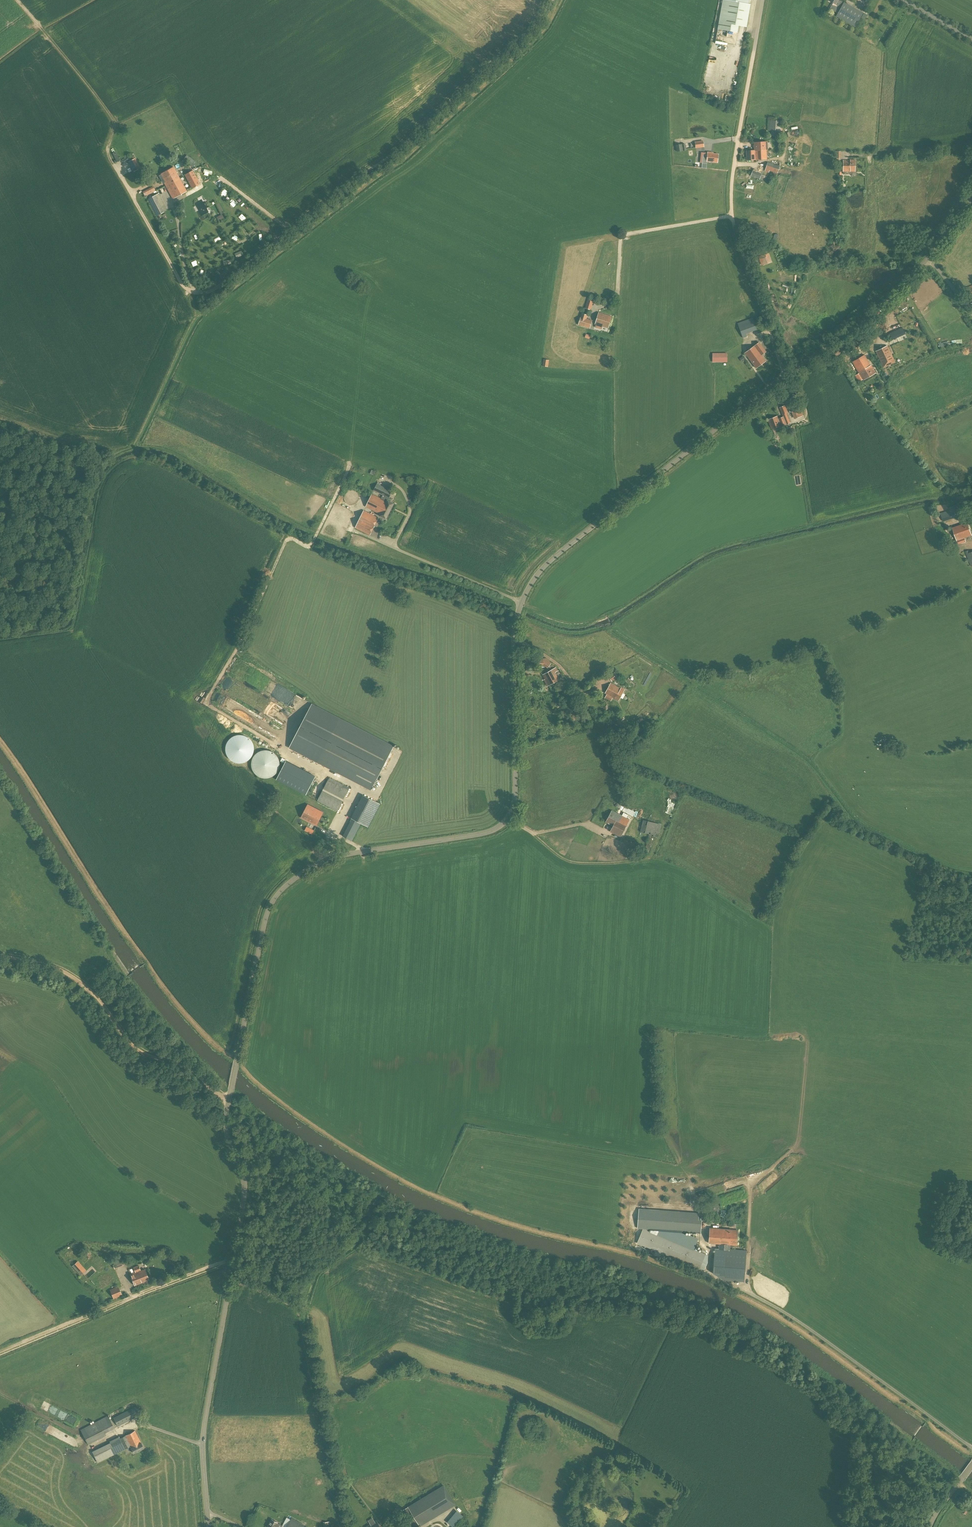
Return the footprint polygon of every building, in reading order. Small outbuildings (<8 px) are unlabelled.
[(719,29),(739,32),(740,25),(748,27),(752,4),(749,4),(744,3),(744,0),(724,0),(719,29)] [(844,2),(836,16),(855,27),(864,13),(844,2)] [(778,121),(769,120),(768,131),(778,131),(778,121)] [(754,143),(754,148),(755,148),(755,151),(756,151),(756,160),(767,159),(766,150),(768,150),(767,142),(754,143)] [(676,145),(677,152),(686,150),(685,143),(676,145)] [(755,148),(754,148),(755,150),(746,151),(747,160),(756,160),(756,151),(755,151),(755,148)] [(703,163),(707,163),(707,161),(718,162),(719,154),(708,153),(708,155),(703,155),(703,163)] [(188,163),(193,167),(197,162),(187,154),(185,157),(190,161),(188,163)] [(134,158),(129,161),(128,162),(133,170),(134,172),(141,168),(135,158),(134,158)] [(850,160),(843,160),(843,171),(855,171),(855,160),(850,160)] [(795,165),(783,161),(781,166),(794,170),(795,165)] [(780,166),(768,162),(765,171),(769,173),(769,171),(777,173),(780,166)] [(164,183),(165,186),(177,180),(180,178),(173,167),(161,174),(165,182),(164,183)] [(184,175),(192,189),(200,184),(193,170),(184,175)] [(760,179),(764,181),(766,176),(761,174),(762,174),(753,170),(750,176),(760,179)] [(177,180),(165,186),(173,199),(187,191),(180,178),(177,180)] [(154,185),(143,191),(145,196),(156,189),(154,185)] [(157,216),(164,212),(162,208),(155,195),(148,199),(157,216)] [(769,262),(766,254),(758,256),(761,265),(769,262)] [(588,298),(585,308),(591,310),(594,300),(588,298)] [(588,315),(582,313),(578,325),(590,328),(592,320),(587,319),(588,315)] [(599,313),(596,324),(608,328),(611,316),(599,313)] [(746,334),(757,330),(753,317),(737,323),(743,338),(747,336),(746,334)] [(759,342),(745,353),(756,368),(766,361),(762,355),(766,352),(759,342)] [(883,367),(895,362),(890,351),(887,346),(876,351),(880,359),(883,367)] [(713,353),(713,362),(727,362),(727,353),(713,353)] [(865,355),(852,362),(863,380),(876,373),(871,365),(865,355)] [(790,423),(786,413),(788,412),(785,405),(779,407),(782,414),(783,416),(781,417),(778,418),(777,416),(768,420),(772,429),(781,425),(781,426),(787,424),(790,423)] [(801,408),(791,412),(794,419),(803,415),(801,408)] [(372,494),(372,495),(387,502),(384,508),(385,508),(386,508),(388,506),(389,506),(388,507),(392,508),(394,503),(388,500),(392,491),(380,485),(381,484),(378,482),(374,490),(383,495),(381,498),(372,494)] [(387,502),(372,495),(366,507),(380,514),(380,516),(386,519),(392,508),(388,507),(389,506),(388,506),(386,508),(385,508),(384,508),(387,502)] [(956,508),(941,513),(943,521),(959,516),(956,508)] [(355,528),(370,535),(379,518),(373,515),(374,513),(371,512),(371,514),(364,510),(355,528)] [(953,527),(958,544),(966,541),(965,538),(971,535),(968,522),(953,527)] [(543,665),(547,668),(552,663),(546,658),(543,658),(543,656),(538,656),(538,665),(543,665)] [(555,667),(543,674),(549,685),(559,680),(555,672),(557,671),(555,667)] [(615,672),(608,676),(612,682),(619,677),(615,672)] [(605,693),(619,700),(624,690),(621,688),(621,689),(610,683),(605,693)] [(289,748),(316,762),(371,790),(394,746),(339,718),(312,704),(289,748)] [(612,720),(619,731),(626,727),(618,716),(612,720)] [(279,759),(277,757),(276,755),(274,753),(271,752),(269,751),(266,751),(263,751),(260,752),(258,753),(256,755),(254,757),(253,759),(252,762),(252,765),(252,767),(253,770),(254,772),(256,774),(258,776),(260,778),(263,778),(266,779),(268,778),(271,778),(273,776),(275,775),(277,773),(279,770),(279,768),(280,765),(279,762),(279,759)] [(309,795),(318,775),(288,761),(279,781),(309,795)] [(317,801),(337,811),(349,788),(329,777),(319,797),(317,800),(317,801)] [(359,805),(375,813),(380,804),(364,796),(359,805)] [(323,812),(308,804),(301,817),(316,825),(323,812)] [(635,815),(637,811),(623,805),(621,810),(635,815)] [(613,826),(610,831),(620,837),(629,819),(612,810),(606,822),(613,826)] [(361,823),(352,818),(345,832),(344,834),(343,836),(352,840),(355,834),(361,823)] [(640,831),(649,834),(645,851),(649,852),(653,837),(657,837),(658,832),(660,832),(661,824),(643,819),(640,831)] [(637,1228),(643,1229),(643,1228),(646,1229),(684,1232),(701,1233),(702,1219),(699,1219),(699,1213),(639,1208),(637,1228)] [(643,1229),(637,1243),(699,1269),(704,1271),(707,1263),(707,1262),(708,1258),(708,1255),(705,1254),(706,1250),(702,1249),(701,1252),(694,1249),(657,1234),(646,1229),(643,1228),(643,1229)] [(730,1248),(730,1244),(735,1245),(737,1245),(738,1230),(729,1229),(710,1228),(709,1243),(711,1243),(711,1248),(715,1248),(713,1272),(724,1273),(724,1278),(745,1280),(747,1250),(730,1248)] [(658,1230),(657,1234),(694,1249),(698,1238),(690,1235),(687,1234),(686,1234),(682,1232),(658,1230)] [(112,1262),(114,1269),(123,1265),(120,1258),(112,1262)] [(72,1266),(80,1275),(86,1270),(78,1261),(72,1266)] [(130,1274),(134,1285),(149,1280),(145,1269),(140,1271),(138,1265),(133,1267),(135,1272),(130,1274)] [(109,1289),(113,1299),(122,1295),(118,1286),(109,1289)] [(53,1405),(49,1412),(67,1422),(71,1415),(53,1405)] [(113,1417),(117,1426),(142,1414),(137,1405),(113,1417)] [(104,1433),(114,1428),(108,1415),(80,1429),(88,1445),(106,1436),(104,1433)] [(131,1446),(131,1447),(133,1453),(144,1448),(141,1442),(135,1430),(120,1438),(119,1436),(110,1441),(117,1453),(131,1446)] [(116,1454),(110,1442),(92,1451),(97,1463),(116,1454)] [(444,1484),(405,1508),(408,1514),(412,1512),(413,1514),(409,1517),(411,1520),(412,1520),(416,1526),(455,1502),(444,1484)] [(455,1526),(465,1515),(459,1510),(449,1521),(455,1526)] [(304,1525),(292,1518),(287,1526),(303,1526),(304,1525)] [(277,1523),(278,1522),(272,1519),(267,1526),(285,1526),(277,1523)]
